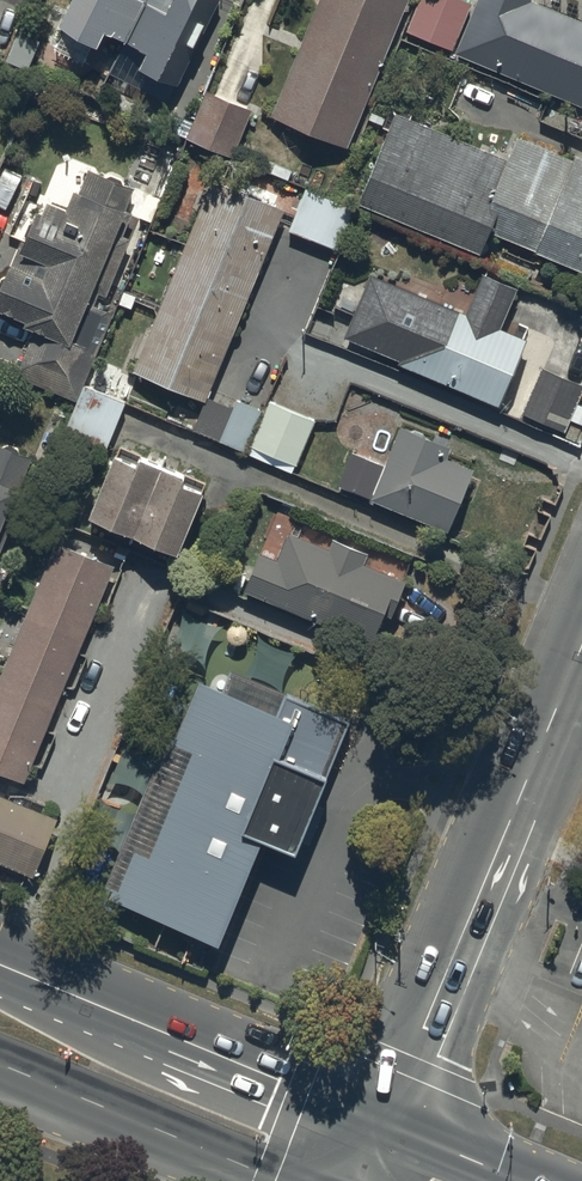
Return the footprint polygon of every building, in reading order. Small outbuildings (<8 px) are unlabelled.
[(56,28),(98,50),(105,35),(147,57),(141,70),(174,87),(218,0),(70,0),(56,28)] [(406,0),(320,0),(271,119),(345,149),(406,0)] [(461,0),(423,0),(409,33),(457,52),(475,6),(461,0)] [(532,2),(533,0),(480,0),(457,55),(581,107),(581,23),(532,2)] [(252,110),(205,91),(185,141),(232,160),(252,110)] [(358,205),(482,256),(490,234),(581,272),(581,157),(574,154),(572,160),(518,138),(509,160),(395,114),(358,205)] [(79,402),(115,315),(96,308),(102,294),(108,297),(132,239),(128,238),(138,214),(128,210),(138,186),(91,167),(74,211),(53,203),(49,215),(42,212),(29,244),(23,242),(0,300),(0,314),(30,326),(28,330),(36,333),(18,377),(79,402)] [(283,213),(211,184),(132,377),(204,406),(283,213)] [(355,210),(307,190),(289,233),(338,253),(355,210)] [(368,276),(341,341),(397,364),(395,368),(497,410),(525,344),(498,333),(515,293),(480,278),(464,317),(368,276)] [(566,433),(571,421),(577,405),(581,394),(581,385),(541,369),(522,415),(566,433)] [(111,451),(129,404),(86,387),(68,434),(111,451)] [(317,421),(272,403),(251,457),(295,475),(317,421)] [(571,421),(581,425),(581,407),(577,405),(571,421)] [(350,452),(336,487),(447,533),(473,472),(446,461),(451,449),(400,428),(384,466),(350,452)] [(30,494),(22,491),(35,461),(0,446),(0,564),(30,494)] [(113,458),(88,521),(177,557),(202,494),(180,486),(183,478),(141,461),(138,469),(113,458)] [(368,556),(334,542),(330,551),(289,534),(278,561),(259,553),(243,594),(375,649),(388,618),(393,619),(408,583),(364,565),(368,556)] [(62,547),(0,693),(0,775),(29,787),(120,571),(62,547)] [(350,721),(234,668),(225,690),(203,681),(178,739),(169,736),(106,886),(114,890),(109,900),(220,947),(263,845),(293,858),(350,721)] [(38,880),(61,823),(0,798),(0,865),(38,880)]
